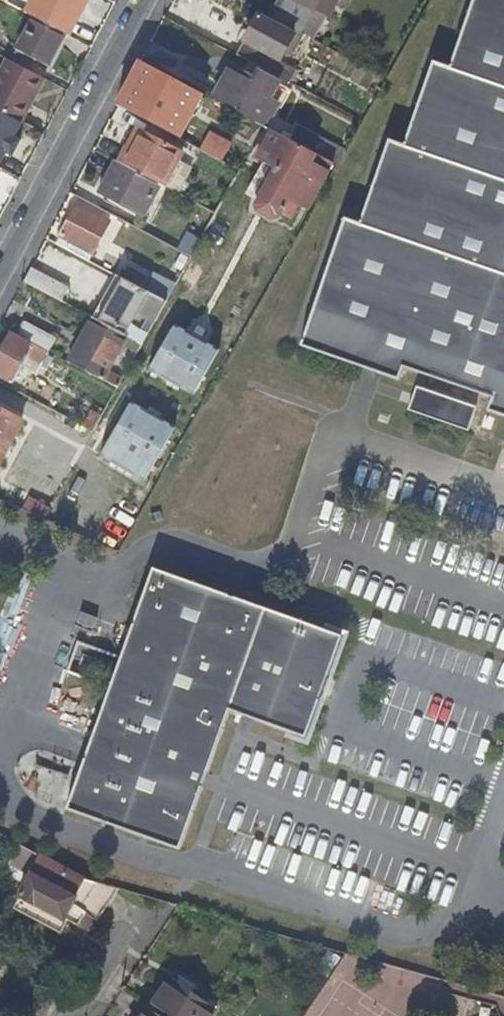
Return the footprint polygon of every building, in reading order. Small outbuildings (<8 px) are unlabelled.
[(25,16),(33,20),(64,36),(67,38),(86,0),(33,0),(25,16)] [(267,19),(312,42),(336,0),(277,0),(267,19)] [(449,67),(432,61),(403,144),(388,139),(359,223),(344,218),(300,346),(398,380),(403,367),(491,397),(486,410),(503,416),(503,0),(471,0),(449,67)] [(256,18),(235,57),(289,84),(296,71),(276,61),(289,35),(256,18)] [(64,36),(33,20),(16,54),(47,70),(64,36)] [(5,62),(0,72),(0,116),(20,126),(21,126),(44,82),(5,62)] [(179,141),(201,97),(140,64),(117,108),(179,141)] [(229,70),(212,102),(265,130),(277,106),(268,101),(275,87),(255,76),(252,83),(229,70)] [(0,116),(0,167),(6,155),(11,158),(18,144),(13,141),(20,126),(0,116)] [(297,130),(290,143),(312,155),(319,142),(297,130)] [(290,143),(269,132),(256,157),(262,160),(269,164),(275,167),(263,190),(255,205),(252,210),(275,222),(288,199),(308,209),(331,165),(312,155),(290,143)] [(137,133),(120,166),(157,186),(164,190),(175,169),(182,156),(137,133)] [(209,136),(200,152),(222,164),(230,148),(209,136)] [(319,142),(312,155),(331,165),(335,167),(342,154),(319,142)] [(257,187),(269,164),(262,160),(243,199),(255,205),(263,190),(257,187)] [(120,166),(115,164),(100,193),(144,217),(151,203),(148,201),(157,186),(120,166)] [(269,164),(257,187),(263,190),(275,167),(269,164)] [(175,169),(164,190),(174,195),(185,175),(175,169)] [(76,206),(56,245),(88,262),(109,223),(76,206)] [(126,268),(120,279),(157,298),(162,287),(126,268)] [(31,272),(25,285),(62,304),(68,292),(31,272)] [(107,290),(110,303),(99,324),(125,338),(138,315),(151,322),(143,336),(136,333),(132,342),(142,348),(167,304),(157,298),(120,279),(115,276),(107,290)] [(99,324),(92,320),(68,365),(117,391),(122,383),(105,374),(120,347),(137,357),(142,348),(132,342),(125,338),(99,324)] [(25,325),(18,338),(47,353),(51,356),(58,343),(25,325)] [(216,349),(174,326),(151,371),(193,395),(216,349)] [(13,335),(6,347),(1,344),(0,346),(0,377),(10,382),(24,356),(40,365),(47,353),(18,338),(13,335)] [(476,407),(416,386),(408,410),(468,431),(476,407)] [(173,427),(131,403),(102,455),(145,478),(173,427)] [(9,447),(22,423),(0,411),(0,442),(9,447)] [(83,430),(93,435),(102,419),(92,413),(83,430)] [(0,442),(0,466),(10,448),(9,447),(0,442)] [(344,632),(153,568),(72,812),(183,849),(230,709),(309,735),(344,632)] [(98,681),(103,650),(76,645),(70,677),(98,681)] [(84,890),(39,866),(18,904),(86,942),(115,898),(84,890)] [(336,967),(325,961),(313,979),(323,987),(336,967)] [(149,1014),(152,1015),(212,1015),(214,1013),(170,984),(149,1014)] [(255,1004),(247,999),(235,1015),(247,1015),(255,1004)]
